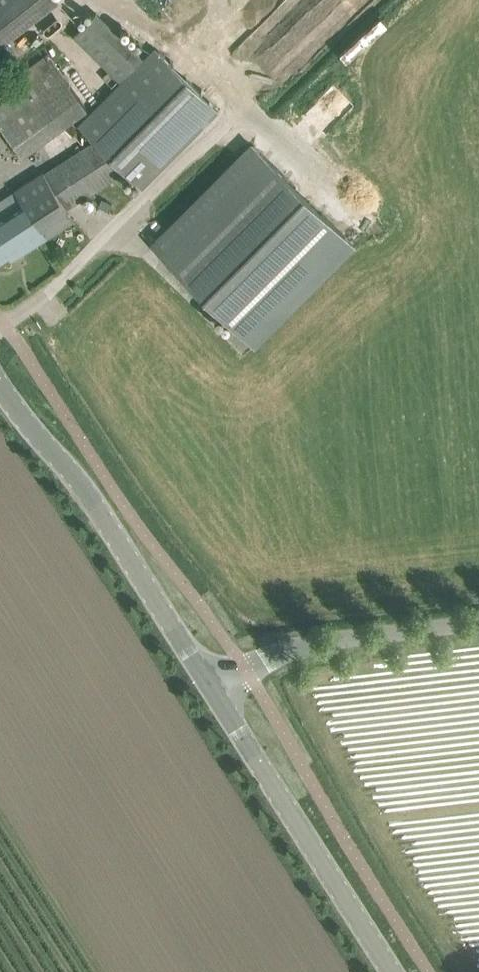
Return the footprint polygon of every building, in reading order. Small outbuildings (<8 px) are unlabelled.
[(62,0),(0,0),(0,45),(62,0)] [(98,12),(74,37),(121,82),(145,58),(98,12)] [(145,58),(121,82),(79,126),(94,141),(45,173),(44,171),(15,190),(47,237),(74,219),(66,207),(124,170),(142,188),(219,109),(155,47),(145,58)] [(87,107),(52,56),(0,94),(0,123),(22,154),(87,107)] [(254,343),(353,243),(254,144),(155,245),(254,343)] [(10,256),(12,260),(47,237),(24,204),(0,219),(0,262),(10,256)]
